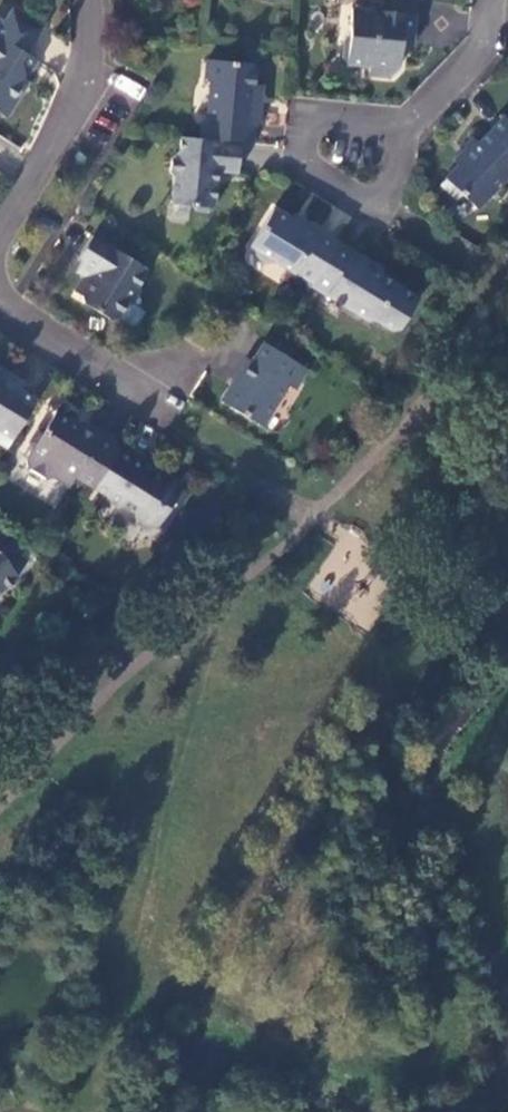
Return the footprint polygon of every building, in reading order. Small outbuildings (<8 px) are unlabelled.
[(5,118),(27,82),(25,81),(32,69),(21,62),(42,28),(12,9),(0,29),(0,115),(5,118)] [(351,9),(348,38),(342,41),(340,59),(345,64),(367,66),(366,75),(389,77),(398,70),(400,44),(401,34),(413,35),(415,15),(351,9)] [(413,35),(401,34),(400,44),(412,45),(413,35)] [(206,60),(205,79),(210,85),(207,119),(200,125),(199,139),(239,143),(251,144),(253,124),(258,125),(260,103),(252,102),(253,85),(255,69),(250,64),(206,60)] [(112,89),(141,100),(146,85),(118,75),(112,89)] [(261,85),(253,85),(252,102),(260,103),(261,85)] [(478,143),(472,137),(463,147),(465,148),(453,160),(457,164),(444,178),(445,179),(439,185),(455,200),(461,194),(476,209),(507,176),(507,121),(504,117),(478,143)] [(237,174),(239,143),(199,139),(177,137),(176,152),(169,159),(168,173),(174,179),(172,204),(191,207),(196,213),(207,214),(213,209),(216,173),(237,174)] [(272,210),(249,247),(253,250),(255,257),(267,265),(275,263),(294,275),(295,272),(312,283),(337,242),(303,221),(299,227),(288,220),(272,210)] [(147,270),(91,236),(79,256),(89,263),(83,272),(84,273),(74,291),(82,296),(84,305),(109,320),(118,318),(130,326),(135,324),(143,312),(132,305),(139,292),(138,286),(147,270)] [(398,330),(417,299),(396,286),(379,275),(368,268),(371,264),(337,242),(312,283),(310,287),(368,322),(374,321),(391,332),(398,330)] [(382,270),(371,264),(368,268),(379,275),(382,270)] [(247,359),(221,402),(261,427),(287,385),(294,389),(306,370),(263,343),(252,362),(247,359)] [(6,448),(36,401),(19,390),(23,383),(0,369),(0,444),(6,448)] [(36,430),(28,443),(30,451),(24,461),(26,468),(46,481),(53,479),(68,488),(74,478),(92,489),(121,443),(88,423),(84,430),(55,412),(44,429),(43,429),(36,430)] [(121,443),(92,489),(105,497),(107,504),(113,508),(120,506),(133,514),(136,525),(144,530),(155,528),(156,529),(173,503),(180,508),(189,494),(178,487),(181,483),(163,472),(160,476),(144,465),(147,460),(121,443)] [(305,591),(368,630),(400,580),(371,562),(374,559),(354,547),(358,540),(343,531),(305,591)] [(9,538),(0,533),(0,552),(9,538)] [(17,579),(0,555),(0,591),(17,579)]
